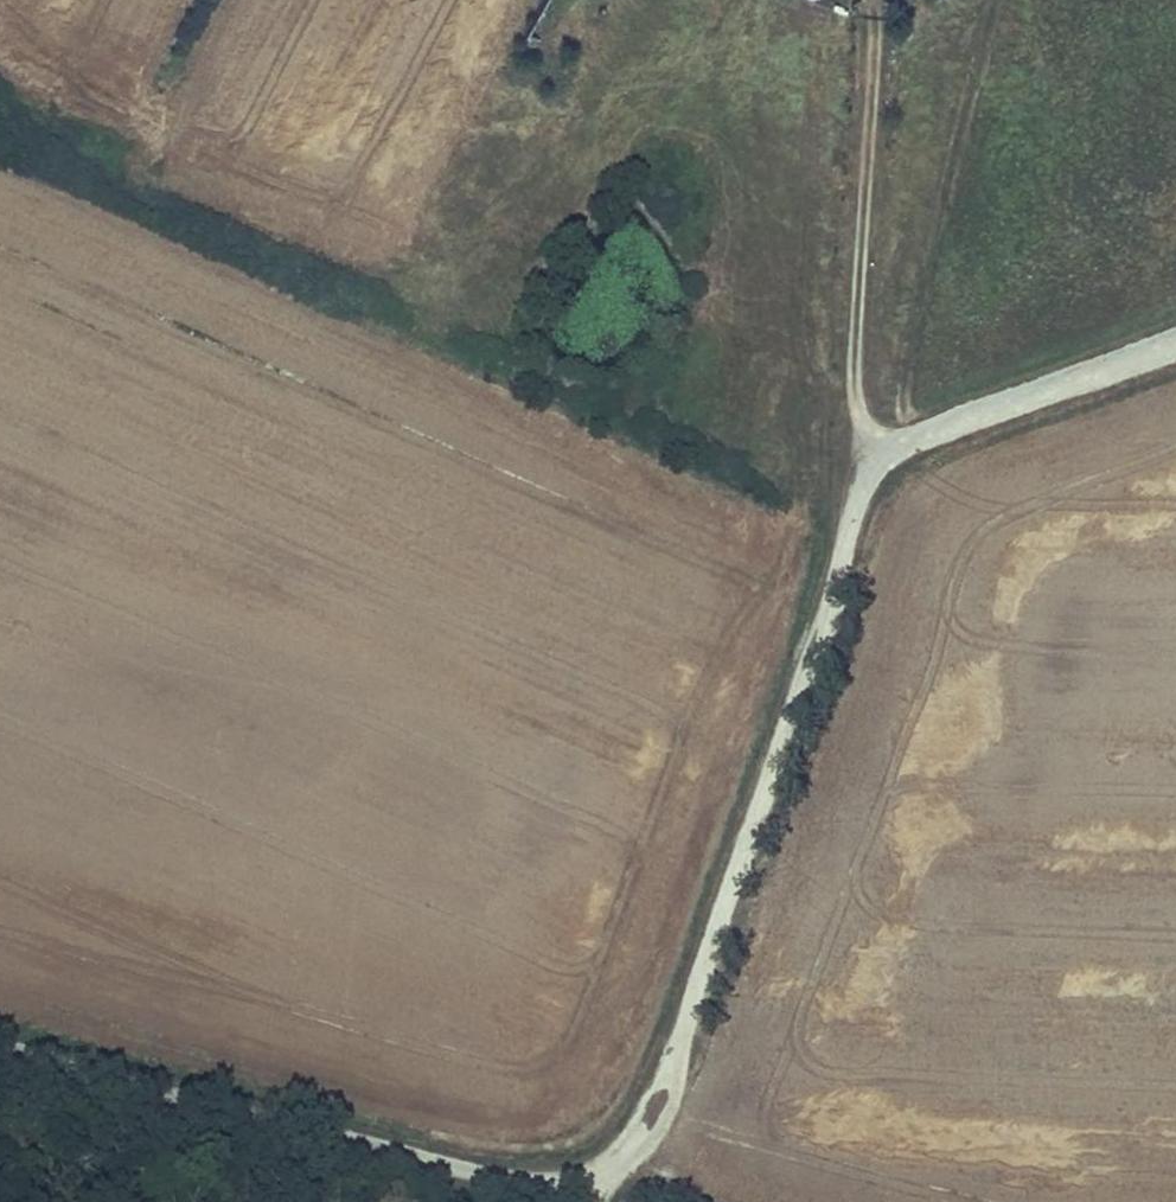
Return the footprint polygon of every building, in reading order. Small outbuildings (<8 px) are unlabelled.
[(526,33),(575,61),(610,0),(545,0),(526,33)]
